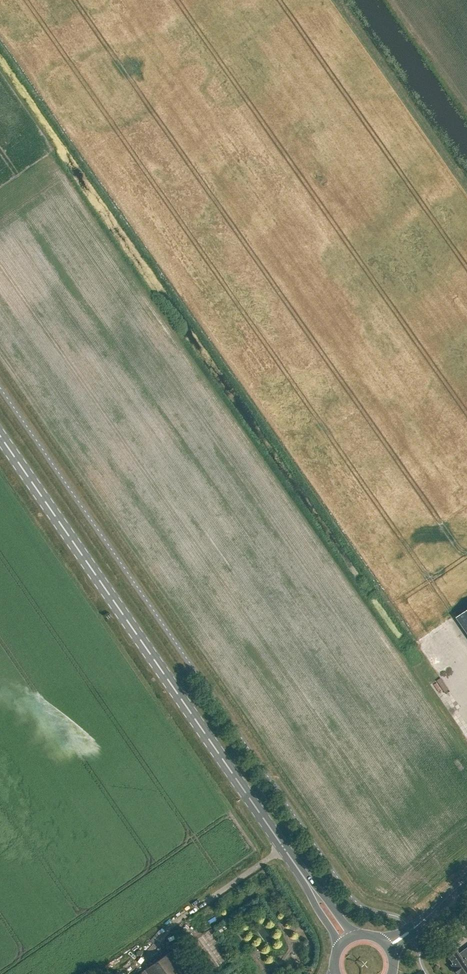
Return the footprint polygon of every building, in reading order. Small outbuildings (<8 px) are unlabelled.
[(456,617),(466,633),(466,609),(456,617)] [(261,940),(268,936),(260,920),(253,924),(261,940)] [(172,950),(139,973),(189,973),(172,950)] [(448,956),(455,965),(453,967),(454,968),(453,970),(455,973),(458,973),(466,973),(466,961),(465,958),(463,960),(459,953),(457,950),(455,951),(453,951),(450,953),(450,955),(448,956)] [(459,953),(463,960),(465,958),(466,961),(466,955),(463,950),(459,953)]
